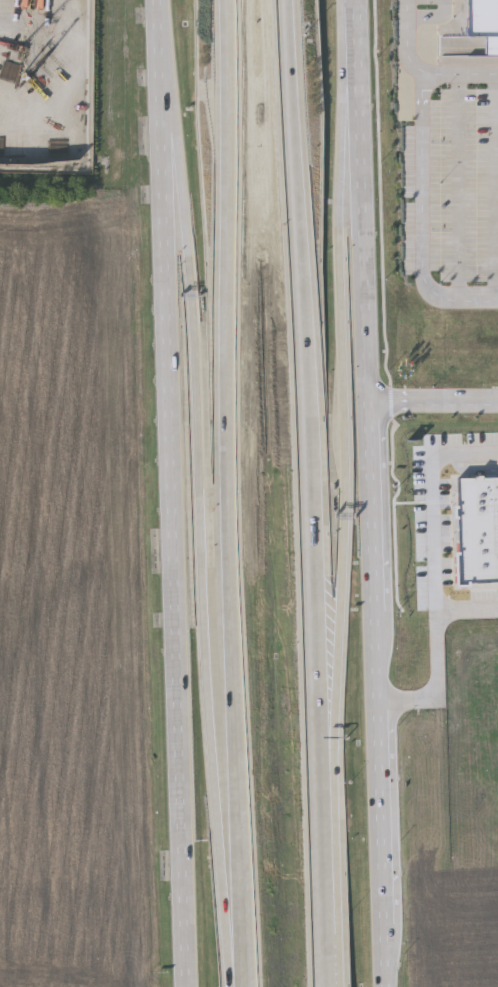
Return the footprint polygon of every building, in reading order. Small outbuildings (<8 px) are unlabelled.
[(469,32),(469,0),(497,0),(497,50),(485,50),(485,32),(469,32)] [(459,477),(497,475),(497,581),(473,582),(473,586),(459,586),(458,550),(462,550),(459,477)]
